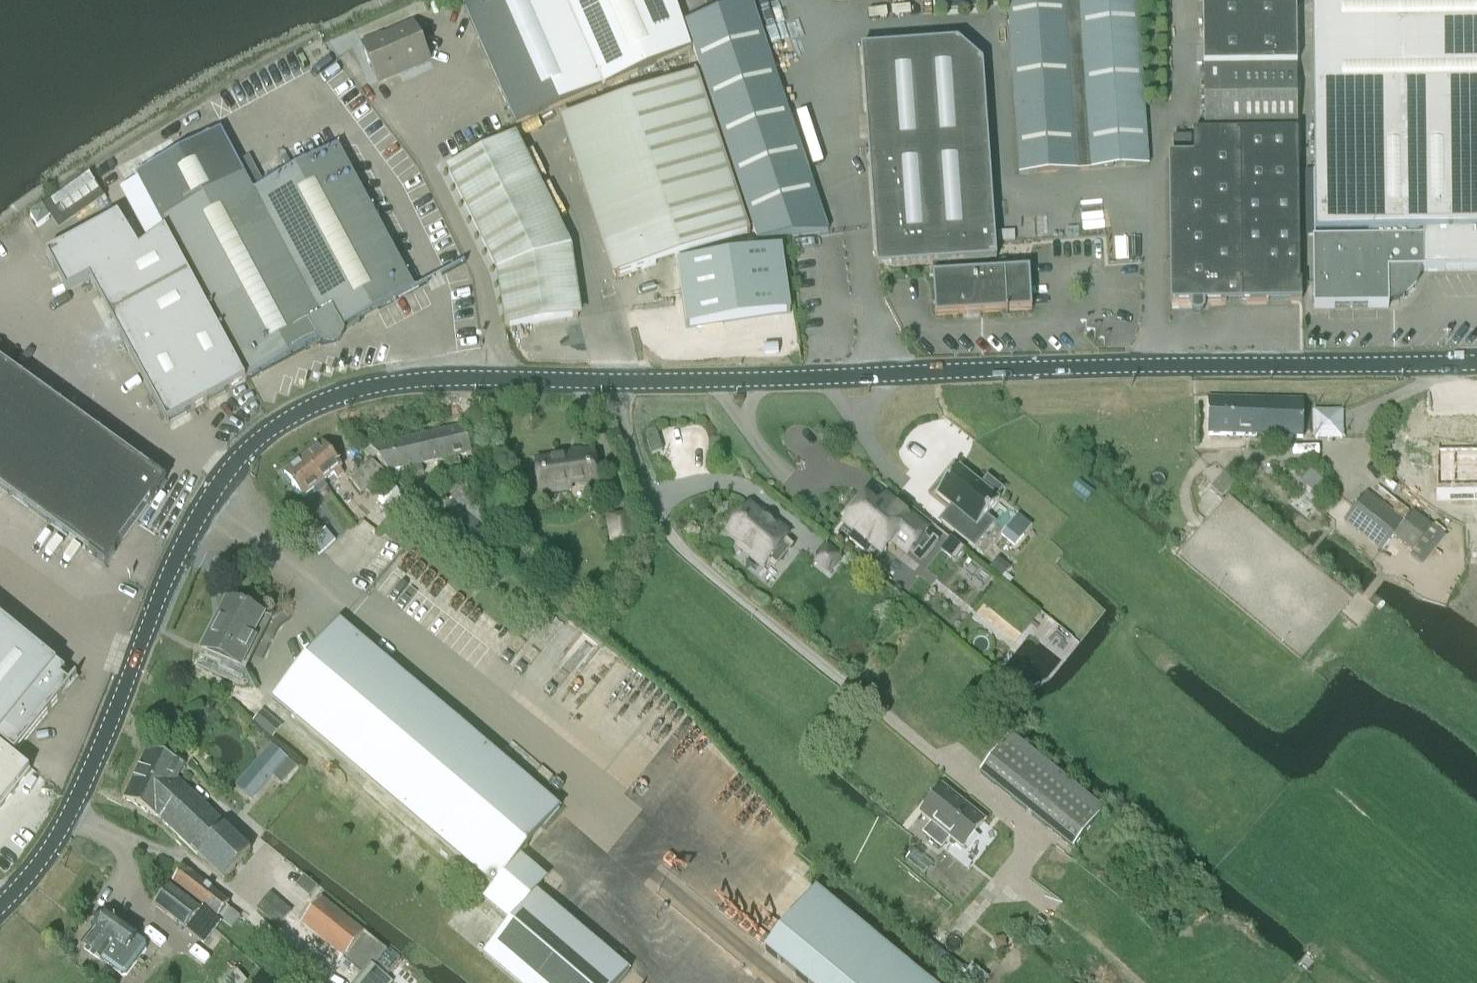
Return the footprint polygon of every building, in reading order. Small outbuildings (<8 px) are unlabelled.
[(675,0),(465,0),(461,2),(516,126),(692,49),(675,0)] [(936,10),(977,7),(976,0),(935,0),(936,10)] [(1020,174),(1148,164),(1137,0),(1056,0),(1008,3),(1020,174)] [(1194,134),(1242,134),(1242,132),(1297,131),(1297,65),(1296,0),(1285,0),(1203,2),(1203,67),(1204,67),(1205,132),(1194,133),(1194,134)] [(1388,301),(1391,301),(1394,300),(1397,299),(1400,298),(1402,296),(1405,295),(1407,293),(1409,291),(1411,288),(1412,286),(1414,283),(1415,281),(1416,278),(1417,275),(1417,272),(1476,271),(1476,0),(1311,0),(1311,6),(1315,236),(1368,235),(1368,240),(1312,241),(1313,309),(1388,309),(1388,301)] [(757,240),(783,237),(827,231),(751,2),(685,24),(757,240)] [(361,45),(378,82),(429,60),(415,26),(382,40),(381,36),(361,45)] [(948,263),(996,260),(983,63),(958,42),(861,48),(875,253),(892,268),(932,265),(935,316),(1031,310),(1029,269),(949,274),(948,263)] [(615,278),(750,233),(697,74),(563,119),(615,278)] [(221,131),(136,176),(138,180),(159,219),(165,230),(192,281),(217,329),(244,381),(244,382),(245,383),(247,382),(250,380),(318,343),(320,346),(337,347),(345,332),(343,329),(415,290),(338,147),(265,186),(250,157),(238,163),(221,131)] [(1170,156),(1172,301),(1171,303),(1191,301),(1192,310),(1195,313),(1201,313),(1203,310),(1203,301),(1300,300),(1298,135),(1242,136),(1242,134),(1194,134),(1194,156),(1170,156)] [(1191,151),(1191,136),(1173,136),(1173,151),(1191,151)] [(518,139),(449,172),(500,273),(508,333),(586,323),(576,253),(518,139)] [(118,216),(82,235),(103,271),(139,250),(118,216)] [(103,271),(89,279),(113,323),(190,282),(192,281),(165,230),(139,250),(103,271)] [(82,235),(46,254),(66,292),(89,279),(103,271),(82,235)] [(781,248),(677,262),(686,327),(790,313),(781,248)] [(190,282),(113,323),(123,342),(131,357),(138,370),(176,350),(214,330),(217,329),(192,281),(190,282)] [(214,330),(176,350),(204,402),(244,381),(217,329),(214,330)] [(176,350),(138,370),(156,404),(166,422),(166,423),(167,424),(194,409),(205,403),(204,402),(176,350)] [(106,564),(166,480),(9,367),(0,361),(0,488),(106,564)] [(1303,398),(1208,397),(1208,435),(1303,436),(1303,398)] [(1342,408),(1313,409),(1313,410),(1313,439),(1343,439),(1342,409),(1342,408)] [(428,434),(435,461),(448,458),(450,467),(461,464),(459,456),(471,453),(464,426),(428,434)] [(422,464),(435,461),(428,434),(369,447),(388,472),(393,471),(394,476),(404,474),(403,469),(411,467),(413,475),(424,473),(422,464)] [(303,458),(323,483),(334,474),(337,479),(344,474),(340,469),(342,468),(322,443),(303,458)] [(1436,487),(1476,487),(1476,450),(1436,450),(1436,487)] [(594,454),(535,462),(540,495),(571,490),(570,484),(598,480),(594,454)] [(304,497),(323,483),(303,458),(284,473),(304,497)] [(371,461),(349,477),(361,493),(383,475),(371,461)] [(987,478),(981,485),(958,466),(936,493),(956,510),(946,523),(945,524),(974,547),(994,523),(986,516),(999,500),(995,497),(1001,489),(987,478)] [(1222,497),(1234,485),(1236,482),(1225,472),(1211,487),(1222,497)] [(472,536),(488,551),(496,559),(504,554),(498,542),(495,543),(478,529),(482,524),(469,514),(479,504),(458,488),(448,501),(432,488),(423,502),(443,514),(472,536)] [(1422,561),(1438,541),(1443,535),(1413,511),(1405,522),(1367,491),(1344,519),(1381,550),(1392,537),(1422,561)] [(912,548),(927,530),(891,501),(882,512),(865,497),(861,502),(857,499),(844,515),(848,518),(843,524),(854,533),(848,540),(862,551),(868,544),(881,555),(896,536),(912,548)] [(749,506),(727,532),(765,564),(774,552),(782,558),(793,546),(785,539),(786,538),(782,534),(784,531),(774,522),(771,525),(749,506)] [(309,544),(319,556),(337,541),(327,528),(321,533),(305,510),(289,524),(309,544)] [(612,541),(633,538),(629,515),(608,517),(612,541)] [(1464,542),(1464,567),(1476,566),(1476,517),(1464,517),(1464,542)] [(1009,523),(1000,534),(1015,546),(1024,535),(1009,523)] [(998,556),(989,566),(1002,576),(1010,566),(998,556)] [(271,619),(231,598),(215,629),(212,627),(202,648),(245,670),(271,619)] [(0,618),(0,730),(55,662),(0,618)] [(483,899),(507,920),(536,886),(539,889),(548,879),(521,855),(560,809),(339,621),(273,699),(494,887),(483,899)] [(0,730),(0,742),(15,754),(75,679),(55,662),(0,730)] [(981,770),(978,773),(1072,850),(1103,812),(1103,811),(1009,735),(1002,744),(981,770)] [(30,770),(0,746),(0,808),(30,770)] [(294,766),(271,746),(235,787),(252,801),(273,776),(280,782),(294,766)] [(169,797),(237,866),(250,851),(177,779),(183,765),(147,747),(135,772),(172,789),(169,797)] [(160,815),(223,881),(237,866),(169,797),(172,789),(135,772),(123,797),(160,815)] [(941,786),(919,813),(930,822),(922,833),(940,848),(949,838),(962,848),(984,821),(941,786)] [(172,881),(218,917),(232,927),(239,917),(226,907),(230,902),(184,866),(172,881)] [(154,904),(185,929),(198,939),(213,920),(169,885),(154,904)] [(539,889),(536,886),(507,920),(511,923),(483,955),(516,982),(619,982),(629,971),(537,892),(539,889)] [(764,950),(805,982),(931,982),(815,888),(764,950)] [(278,927),(283,922),(282,924),(282,927),(283,929),(284,932),(285,933),(287,934),(288,934),(289,934),(292,934),(295,933),(296,932),(299,929),(299,927),(299,924),(299,923),(298,922),(297,920),(295,918),(291,917),(289,917),(287,918),(285,919),(292,911),(271,892),(255,909),(278,927)] [(363,971),(384,946),(322,896),(300,923),(363,971)] [(97,930),(84,948),(101,961),(121,975),(126,975),(144,951),(146,947),(145,944),(135,937),(136,935),(108,915),(101,916),(100,915),(95,922),(96,922),(97,929),(97,930)] [(395,982),(389,978),(397,969),(404,961),(395,954),(382,972),(377,968),(370,964),(354,982),(394,982),(395,982)]
